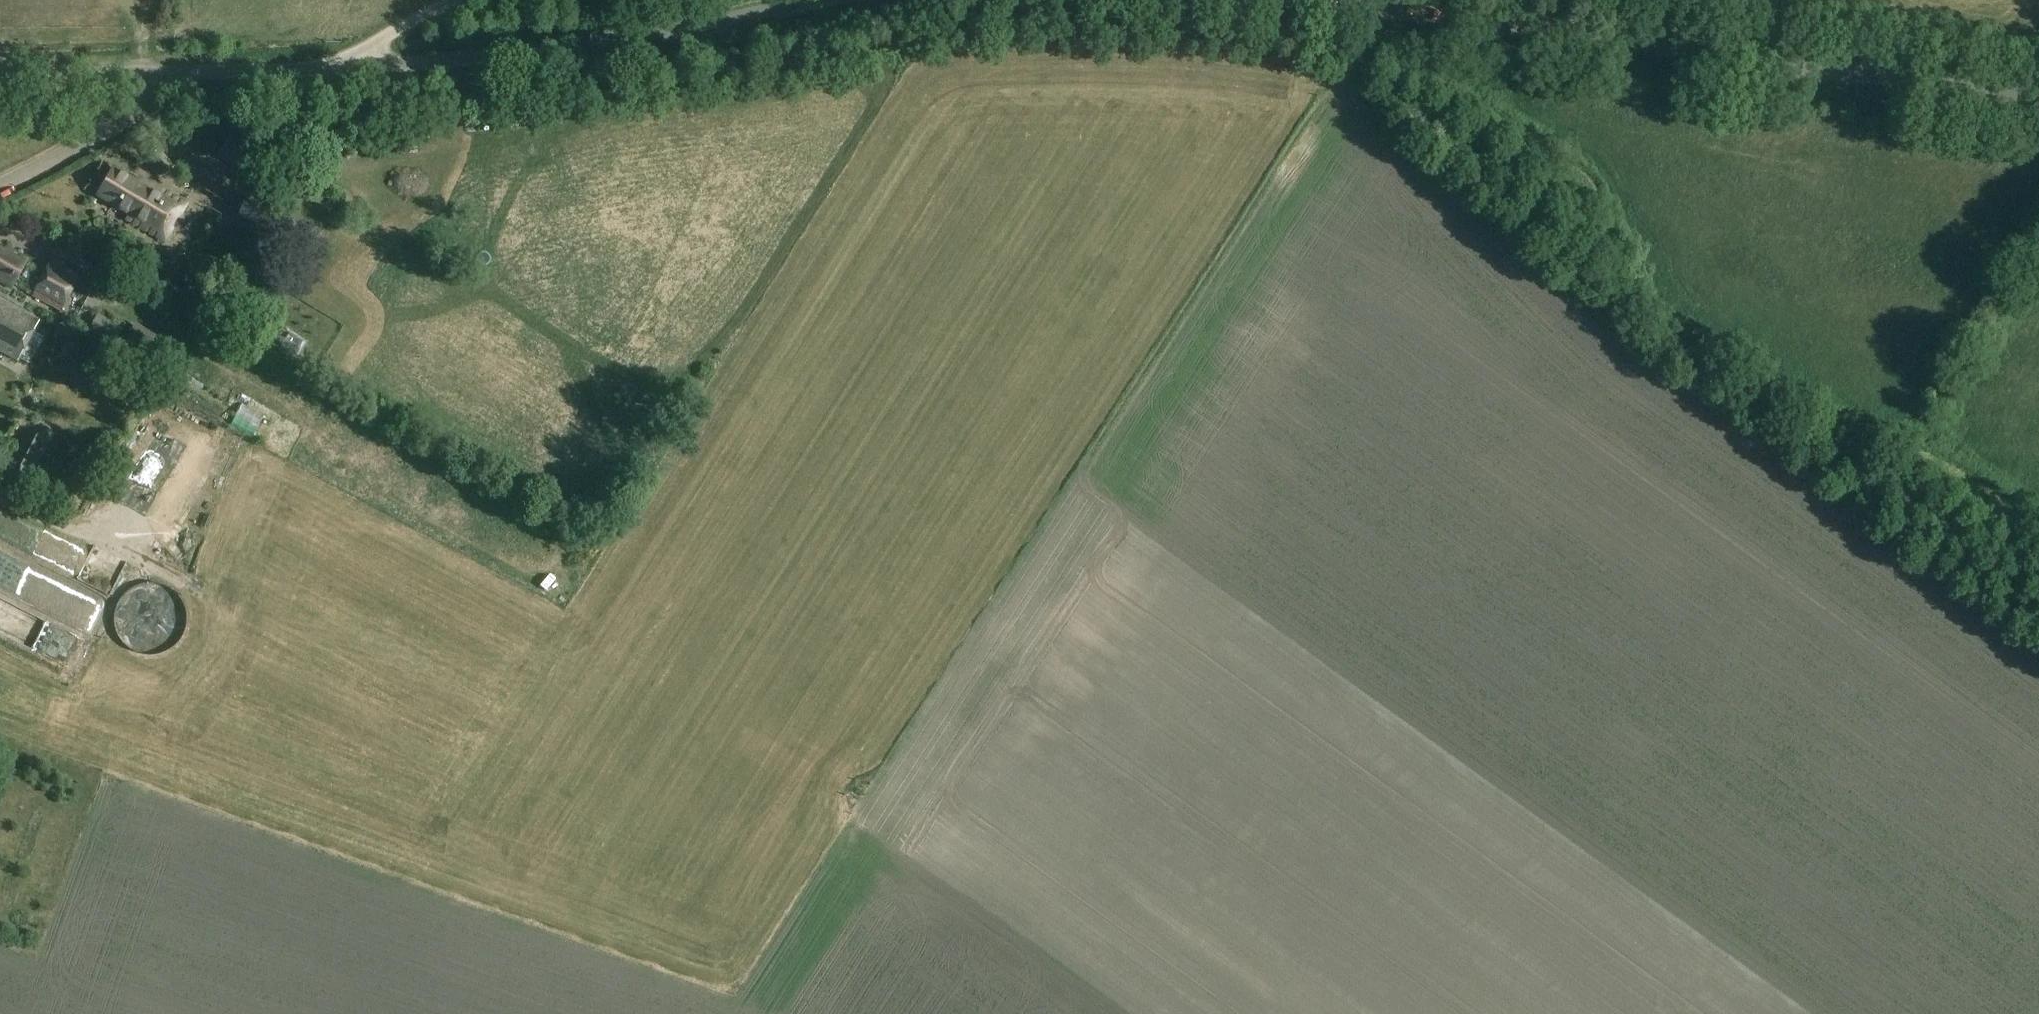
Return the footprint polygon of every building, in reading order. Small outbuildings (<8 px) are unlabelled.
[(410,131),(398,132),(400,146),(400,148),(412,147),(411,145),(410,131)] [(148,157),(165,176),(175,167),(159,148),(148,157)] [(112,167),(96,195),(130,214),(127,220),(165,241),(186,203),(150,183),(148,187),(112,167)] [(258,225),(270,205),(249,194),(238,214),(258,225)] [(64,214),(130,247),(138,230),(72,197),(64,214)] [(224,243),(232,230),(215,219),(207,231),(224,243)] [(272,219),(265,229),(273,234),(279,224),(272,219)] [(347,242),(333,233),(326,243),(340,252),(347,242)] [(298,235),(291,247),(298,252),(306,240),(298,235)] [(25,262),(26,260),(0,246),(0,282),(11,287),(25,262)] [(30,300),(59,315),(80,274),(51,259),(30,300)] [(18,361),(40,322),(0,300),(0,350),(18,361)] [(106,340),(115,345),(124,328),(99,314),(87,335),(103,345),(106,340)] [(136,326),(125,342),(143,354),(154,338),(136,326)] [(21,482),(31,464),(45,439),(29,430),(15,455),(4,473),(21,482)] [(0,541),(0,559),(6,561),(11,545),(0,541)] [(114,616),(114,620),(114,623),(114,626),(115,630),(116,633),(118,636),(120,639),(122,642),(124,645),(127,648),(130,650),(133,652),(137,653),(140,654),(143,655),(147,655),(150,655),(153,655),(157,655),(160,654),(163,653),(167,651),(170,649),(173,647),(175,645),(178,642),(180,639),(182,636),(183,632),(184,629),(185,626),(186,622),(186,619),(186,616),(185,612),(184,609),(183,606),(182,602),(180,599),(178,596),(175,594),(172,591),(169,589),(166,587),(163,586),(159,585),(156,584),(153,583),(149,583),(146,583),(143,584),(139,585),(136,586),(133,587),(130,589),(127,591),(124,594),(121,597),(119,600),(117,603),(116,606),(115,610),(114,613),(114,616)]
